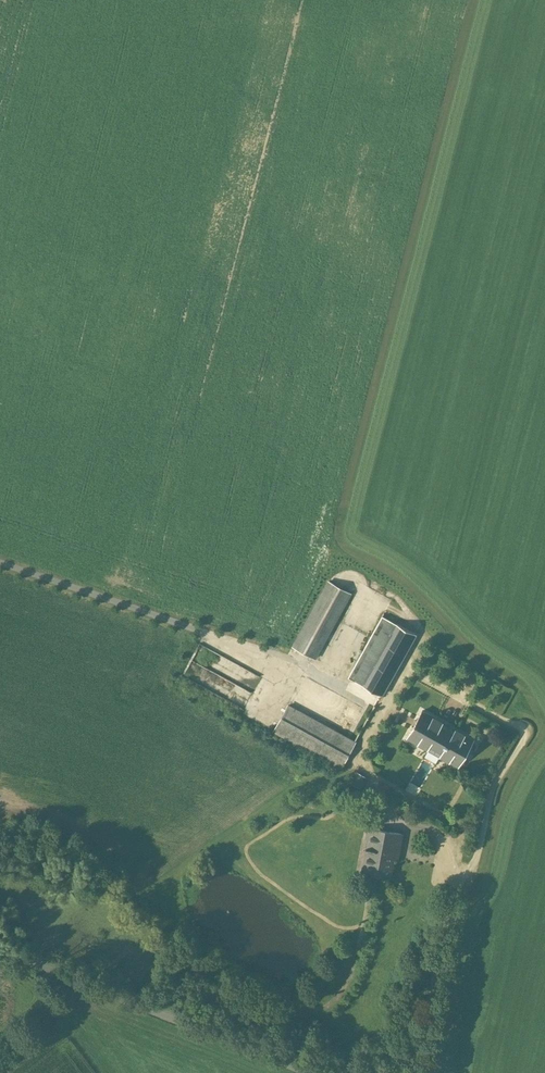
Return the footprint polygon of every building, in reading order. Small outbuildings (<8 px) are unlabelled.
[(329,581),(293,647),(315,659),(351,593),(329,581)] [(382,616),(349,677),(362,685),(396,624),(382,616)] [(396,624),(362,685),(381,695),(416,634),(396,624)] [(469,707),(451,697),(438,720),(456,730),(469,707)] [(355,742),(289,705),(274,731),(341,768),(355,742)] [(456,730),(438,720),(424,746),(459,766),(474,740),(456,730)] [(381,830),(369,828),(367,839),(368,839),(367,847),(366,847),(365,849),(369,850),(366,869),(378,872),(377,874),(390,877),(395,848),(399,849),(402,834),(381,830)]
